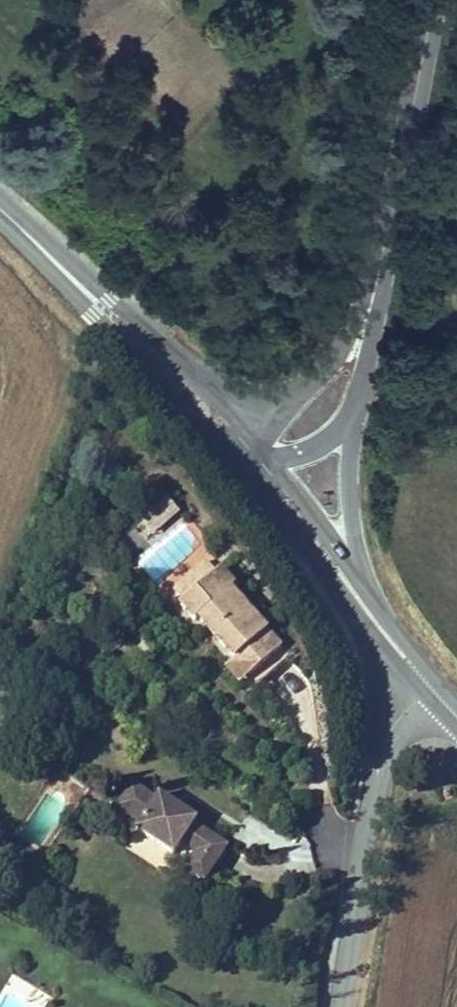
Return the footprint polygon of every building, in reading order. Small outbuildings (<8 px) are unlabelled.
[(169,584),(180,597),(205,574),(194,562),(169,584)] [(285,656),(224,588),(229,583),(214,566),(205,574),(180,597),(174,602),(190,619),(195,615),(232,657),(249,675),(256,684),(268,673),(285,656)] [(237,685),(249,675),(232,657),(221,668),(237,685)] [(148,796),(123,780),(108,806),(134,821),(128,831),(165,853),(169,846),(186,856),(179,868),(199,880),(209,863),(222,842),(189,822),(191,818),(150,793),(148,796)]
